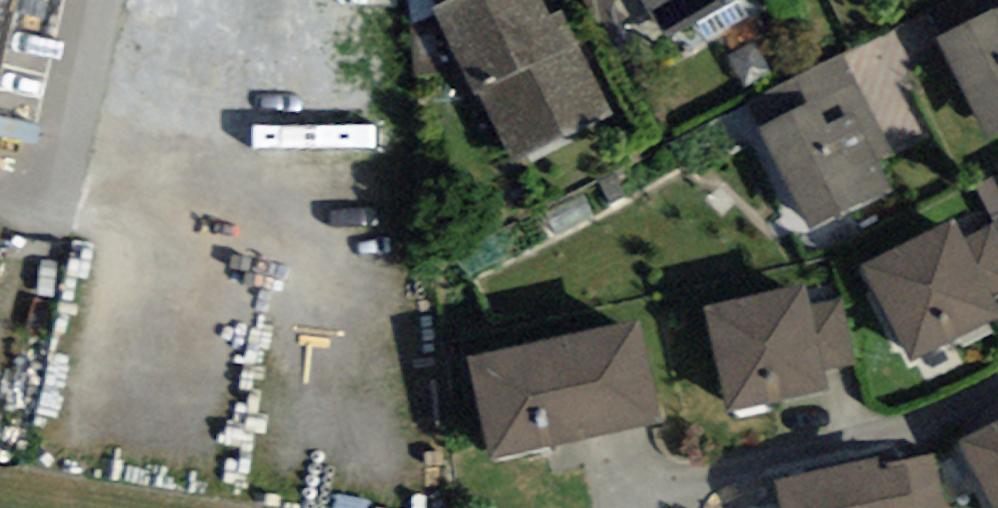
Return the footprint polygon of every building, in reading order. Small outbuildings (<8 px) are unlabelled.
[(16,0),(0,0),(0,73),(16,0)] [(613,111),(562,9),(552,15),(543,0),(449,0),(436,6),(433,7),(474,96),(478,93),(511,162),(613,111)] [(665,38),(735,0),(643,0),(665,38)] [(997,134),(997,9),(993,12),(939,38),(989,138),(997,134)] [(879,161),(894,153),(842,53),(762,94),(775,120),(758,129),(810,230),(893,187),(879,161)] [(974,185),(993,226),(997,236),(997,174),(974,185)] [(997,320),(997,305),(993,295),(997,293),(997,236),(993,226),(964,240),(954,221),(861,266),(911,362),(996,321),(997,320)] [(10,231),(0,228),(0,268),(10,231)] [(728,411),(828,391),(823,372),(807,305),(804,285),(705,306),(728,411)] [(823,372),(857,364),(841,297),(807,305),(823,372)] [(470,359),(491,457),(659,422),(638,323),(470,359)] [(956,441),(991,507),(997,507),(997,420),(956,441)] [(933,454),(904,460),(904,465),(914,507),(946,507),(933,454)] [(780,507),(914,507),(904,465),(881,470),(877,458),(773,481),(780,507)]
